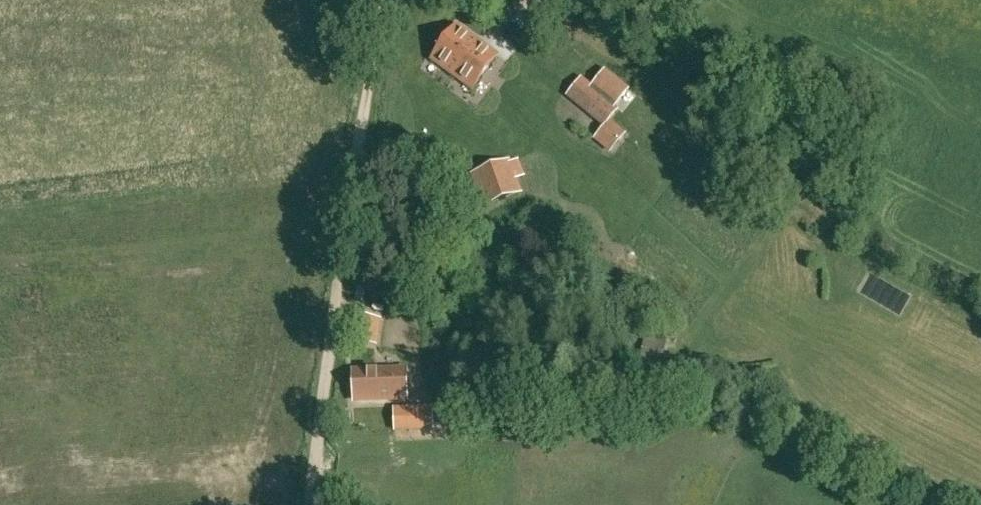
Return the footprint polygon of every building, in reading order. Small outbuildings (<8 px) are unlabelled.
[(457,25),(431,60),(473,92),(499,56),(457,25)] [(565,95),(600,124),(611,111),(603,104),(619,86),(603,72),(589,90),(586,88),(585,89),(576,82),(565,95)] [(624,106),(633,95),(625,88),(615,99),(624,106)] [(471,173),(483,207),(522,193),(516,178),(523,175),(518,161),(510,163),(509,160),(471,173)] [(353,315),(351,343),(373,345),(375,317),(353,315)] [(641,362),(639,372),(661,376),(663,365),(641,362)] [(353,372),(354,396),(377,395),(377,400),(408,399),(407,373),(394,373),(394,370),(353,372)] [(433,406),(393,407),(394,432),(433,430),(433,406)]
